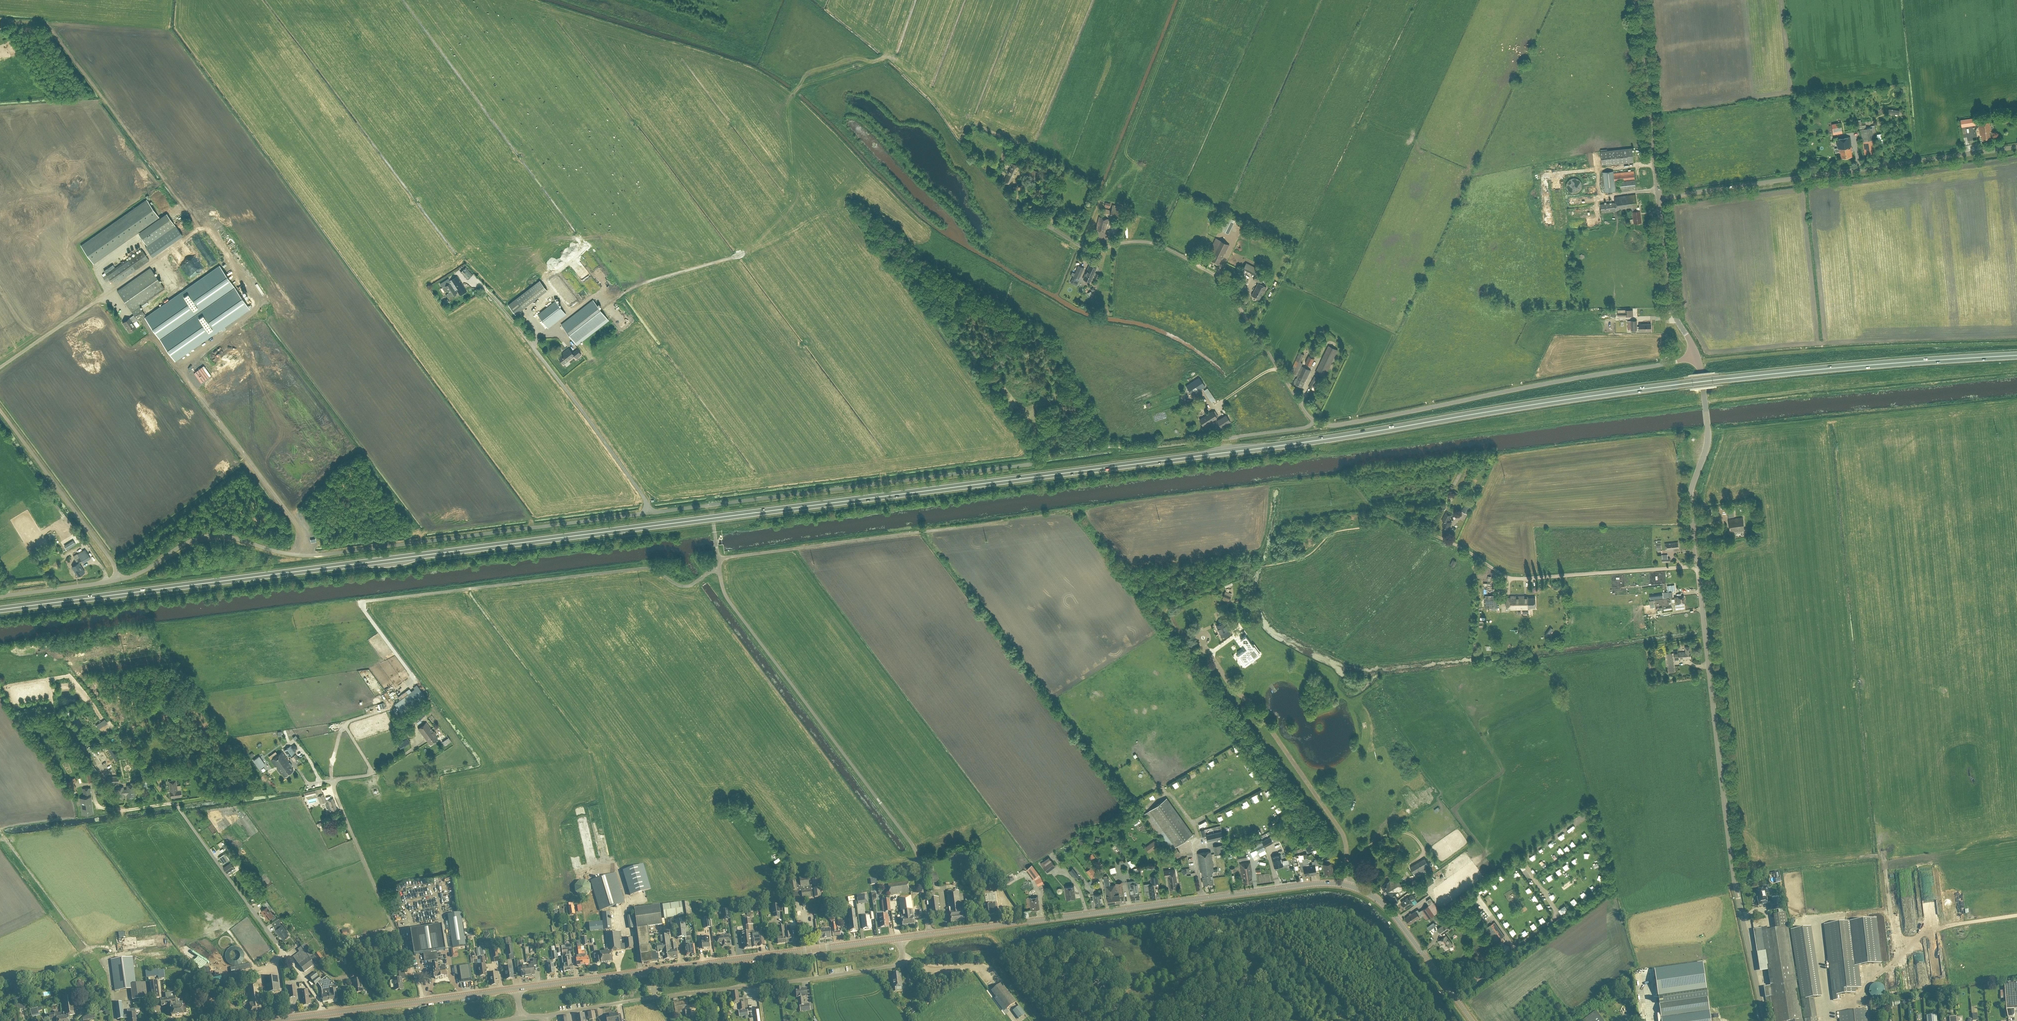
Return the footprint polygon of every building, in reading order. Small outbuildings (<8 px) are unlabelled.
[(1960,120),(1961,127),(1975,125),(1974,118),(1960,120)] [(1840,120),(1831,122),(1833,133),(1842,131),(1840,120)] [(1989,131),(1990,130),(1989,121),(1978,123),(1979,132),(1981,132),(1982,139),(1990,138),(1989,131)] [(1864,153),(1875,152),(1871,127),(1861,129),(1864,153)] [(1850,136),(1836,139),(1837,147),(1838,147),(1839,151),(1840,151),(1841,157),(1852,155),(1851,151),(1852,151),(1850,136)] [(1601,152),(1602,165),(1633,161),(1632,148),(1601,152)] [(1010,185),(1017,170),(1019,166),(1012,163),(1004,182),(1010,185)] [(1026,168),(1025,170),(1031,173),(1030,175),(1033,176),(1035,172),(1026,168)] [(1028,178),(1030,175),(1031,173),(1025,170),(1024,170),(1021,175),(1028,178)] [(1620,180),(1621,181),(1619,181),(1620,189),(1635,187),(1635,179),(1634,171),(1614,173),(1613,171),(1603,172),(1605,192),(1615,191),(1614,180),(1620,180)] [(161,192),(154,195),(158,205),(165,202),(161,192)] [(1634,223),(1641,222),(1640,210),(1637,211),(1636,206),(1637,206),(1635,194),(1615,197),(1615,202),(1600,204),(1601,212),(1632,209),(1633,211),(1632,211),(1634,223)] [(146,199),(81,245),(93,263),(159,217),(146,199)] [(1102,214),(1110,216),(1119,219),(1122,207),(1112,204),(1111,210),(1103,208),(1102,214)] [(1234,219),(1225,215),(1219,228),(1228,233),(1234,219)] [(1095,229),(1105,232),(1108,219),(1099,216),(1095,229)] [(182,235),(175,225),(175,226),(169,217),(141,237),(147,245),(145,247),(152,256),(182,235)] [(1207,253),(1212,255),(1209,260),(1218,264),(1224,253),(1229,245),(1215,238),(1207,253)] [(109,279),(113,285),(149,260),(141,249),(106,274),(103,276),(106,281),(109,279)] [(250,309),(219,265),(144,317),(153,329),(152,330),(154,332),(155,332),(175,361),(250,309)] [(1072,279),(1075,281),(1076,278),(1079,279),(1084,267),(1078,265),(1074,276),(1073,275),(1072,279)] [(1094,277),(1097,278),(1099,275),(1093,272),(1096,268),(1089,265),(1083,279),(1089,282),(1090,280),(1093,274),(1095,275),(1094,277)] [(185,270),(190,280),(195,277),(191,267),(185,270)] [(472,275),(465,267),(460,272),(467,279),(472,275)] [(117,291),(132,311),(134,314),(122,323),(129,332),(136,327),(133,323),(145,315),(139,306),(164,288),(150,268),(117,291)] [(1263,277),(1256,274),(1253,279),(1260,283),(1263,277)] [(457,276),(450,280),(449,281),(450,282),(442,287),(445,291),(447,290),(448,293),(445,295),(448,298),(458,292),(460,295),(466,291),(463,287),(463,286),(457,276)] [(515,310),(547,289),(540,278),(516,295),(519,300),(514,303),(511,304),(515,310)] [(1259,299),(1264,290),(1265,286),(1258,282),(1256,286),(1251,295),(1259,299)] [(577,345),(609,320),(593,300),(561,325),(577,345)] [(538,315),(548,327),(566,314),(556,301),(538,315)] [(1639,331),(1651,330),(1651,324),(1639,324),(1639,326),(1637,326),(1637,320),(1631,321),(1631,330),(1637,329),(1639,329),(1639,331)] [(1325,377),(1338,350),(1328,345),(1315,372),(1325,377)] [(563,364),(574,356),(576,358),(581,354),(577,349),(572,353),(569,348),(563,352),(564,353),(558,357),(563,364)] [(1290,372),(1295,375),(1295,374),(1298,376),(1297,378),(1296,378),(1293,383),(1302,387),(1311,370),(1301,366),(1303,363),(1301,362),(1304,354),(1299,352),(1290,372)] [(1307,361),(1311,364),(1315,357),(1311,354),(1307,361)] [(1316,384),(1320,378),(1318,377),(1318,378),(1314,376),(1308,386),(1312,388),(1315,383),(1316,384)] [(1205,386),(1199,377),(1186,386),(1192,395),(1198,391),(1205,386)] [(1214,404),(1217,402),(1207,388),(1204,390),(1214,404)] [(1208,414),(1202,418),(1199,420),(1203,426),(1206,424),(1218,417),(1216,414),(1215,415),(1212,411),(1208,414)] [(1230,422),(1226,415),(1216,420),(1221,428),(1230,422)] [(1467,513),(1473,502),(1467,499),(1462,511),(1467,513)] [(1450,524),(1452,521),(1449,520),(1452,514),(1446,511),(1442,520),(1444,521),(1442,526),(1448,529),(1450,524)] [(1734,531),(1744,530),(1742,517),(1728,519),(1730,531),(1734,530),(1734,531)] [(65,546),(66,549),(75,544),(74,541),(65,546)] [(1674,551),(1679,550),(1678,541),(1665,543),(1666,550),(1673,549),(1674,551)] [(77,563),(72,566),(78,576),(85,572),(79,562),(82,561),(83,563),(90,558),(85,549),(77,554),(79,556),(75,559),(77,563)] [(1495,594),(1485,595),(1485,607),(1490,607),(1495,606),(1495,594)] [(1675,604),(1684,603),(1683,595),(1674,596),(1675,604)] [(1528,607),(1535,607),(1535,597),(1524,597),(1524,596),(1510,596),(1510,597),(1506,597),(1506,606),(1510,606),(1510,609),(1528,609),(1528,607)] [(1221,636),(1229,632),(1224,622),(1216,625),(1221,636)] [(1245,636),(1240,639),(1246,647),(1245,648),(1243,649),(1242,650),(1243,651),(1237,655),(1237,656),(1243,664),(1246,663),(1249,660),(1248,658),(1252,655),(1253,657),(1255,656),(1257,654),(1259,653),(1255,647),(1253,644),(1252,644),(1245,636)] [(1690,658),(1690,657),(1690,652),(1689,646),(1685,647),(1685,651),(1678,652),(1677,650),(1673,651),(1674,660),(1690,658)] [(1230,652),(1221,659),(1224,663),(1235,655),(1232,651),(1230,653),(1230,652)] [(402,714),(408,709),(425,696),(418,686),(401,699),(394,704),(402,714)] [(406,691),(398,697),(399,699),(407,693),(406,691)] [(419,709),(407,718),(412,725),(424,715),(419,709)] [(426,722),(418,728),(430,744),(438,739),(435,735),(436,734),(434,731),(433,731),(426,722)] [(446,744),(452,741),(449,736),(443,739),(446,744)] [(295,752),(290,746),(284,750),(289,756),(295,752)] [(282,751),(270,760),(275,767),(276,766),(278,768),(277,769),(280,774),(281,773),(284,776),(293,770),(291,766),(292,765),(282,751)] [(259,756),(253,760),(259,768),(265,764),(259,756)] [(1193,779),(1197,776),(1193,770),(1189,773),(1193,779)] [(66,783),(70,791),(76,788),(71,779),(66,783)] [(176,780),(168,781),(171,797),(181,796),(181,790),(177,790),(176,780)] [(126,785),(127,789),(123,789),(123,786),(115,787),(116,796),(124,795),(124,794),(127,794),(127,797),(135,796),(134,785),(134,782),(130,782),(131,785),(126,785)] [(326,801),(323,794),(317,796),(320,803),(324,802),(327,809),(328,809),(329,811),(331,810),(336,808),(332,798),(327,800),(326,801)] [(82,798),(80,798),(81,805),(82,810),(92,809),(90,796),(82,798)] [(1192,834),(1166,798),(1144,814),(1171,850),(1192,834)] [(1565,830),(1555,838),(1559,844),(1569,836),(1565,830)] [(1206,835),(1207,841),(1223,837),(1221,831),(1206,835)] [(1262,842),(1265,847),(1275,841),(1272,836),(1262,842)] [(1145,847),(1148,852),(1157,845),(1154,841),(1145,847)] [(1308,852),(1320,847),(1317,841),(1305,846),(1308,852)] [(1257,851),(1264,847),(1262,842),(1254,846),(1256,848),(1257,851)] [(1213,846),(1214,853),(1223,852),(1222,845),(1213,846)] [(1204,852),(1208,884),(1213,883),(1212,872),(1218,871),(1217,868),(1213,869),(1210,851),(1204,852)] [(1208,884),(1204,852),(1197,853),(1200,871),(1201,871),(1203,884),(1208,884)] [(233,867),(233,866),(231,863),(232,863),(227,856),(228,855),(226,853),(219,857),(223,862),(221,864),(226,871),(233,867)] [(1271,857),(1274,867),(1283,865),(1280,854),(1271,857)] [(1047,872),(1055,866),(1048,857),(1043,861),(1045,864),(1043,866),(1047,872)] [(1307,876),(1310,875),(1309,865),(1308,857),(1302,858),(1302,861),(1299,861),(1300,867),(1303,867),(1304,875),(1307,875),(1307,876)] [(1425,858),(1410,867),(1416,876),(1430,868),(1425,858)] [(1309,865),(1310,875),(1313,875),(1313,874),(1316,874),(1315,865),(1318,865),(1317,859),(1314,859),(1314,861),(1311,861),(1312,864),(1309,865)] [(1329,859),(1325,859),(1326,863),(1322,863),(1324,873),(1333,872),(1331,862),(1330,862),(1329,859)] [(1243,884),(1252,882),(1251,873),(1252,873),(1250,861),(1240,863),(1242,877),(1243,877),(1243,884)] [(643,865),(623,871),(630,896),(651,889),(643,865)] [(1093,880),(1098,877),(1091,867),(1086,871),(1093,880)] [(1515,867),(1510,871),(1517,880),(1522,877),(1515,867)] [(1175,869),(1164,870),(1165,876),(1169,876),(1170,881),(1169,882),(1169,889),(1177,888),(1176,881),(1175,869)] [(590,881),(600,911),(625,903),(616,873),(590,881)] [(793,892),(793,894),(793,895),(798,899),(802,898),(802,900),(811,899),(811,898),(814,897),(815,897),(815,898),(822,897),(821,888),(820,888),(819,885),(820,884),(819,876),(812,877),(808,878),(799,879),(800,882),(795,883),(795,882),(788,883),(789,892),(793,892)] [(1381,885),(1384,891),(1388,897),(1390,896),(1393,901),(1398,898),(1396,896),(1399,894),(1397,892),(1403,888),(1400,882),(1396,876),(1381,885)] [(1044,883),(1041,877),(1035,880),(1038,886),(1044,883)] [(1009,884),(1005,878),(1000,881),(1004,887),(1009,884)] [(1108,903),(1114,902),(1111,885),(1109,885),(1108,878),(1103,878),(1106,896),(1107,896),(1108,903)] [(574,886),(575,892),(580,897),(586,896),(590,891),(590,885),(585,880),(579,881),(574,886)] [(907,882),(888,884),(889,895),(909,893),(907,882)] [(1145,892),(1149,892),(1150,897),(1155,896),(1153,884),(1150,885),(1150,883),(1144,884),(1145,892)] [(1119,894),(1118,894),(1118,890),(1116,890),(1116,884),(1111,885),(1114,902),(1119,901),(1119,894)] [(1413,889),(1416,893),(1423,888),(1419,884),(1413,889)] [(1487,885),(1480,891),(1482,894),(1489,888),(1487,885)] [(1073,886),(1064,887),(1066,899),(1075,898),(1073,886)] [(1764,889),(1756,891),(1758,897),(1757,898),(1758,906),(1765,904),(1765,903),(1767,903),(1767,901),(1765,893),(1768,893),(1768,892),(1767,888),(1767,887),(1765,887),(1764,888),(1764,889)] [(961,911),(958,891),(947,893),(951,923),(964,921),(963,911),(961,911)] [(1095,905),(1102,904),(1101,893),(1094,894),(1095,905)] [(995,894),(984,895),(987,916),(998,915),(996,904),(995,894)] [(1410,901),(1414,898),(1412,895),(1408,897),(1401,902),(1405,908),(1412,903),(1410,901)] [(906,904),(905,897),(899,898),(901,911),(900,911),(902,926),(909,925),(908,918),(907,918),(906,914),(907,914),(907,911),(910,910),(909,909),(912,909),(911,903),(906,904)] [(938,897),(929,899),(931,917),(940,915),(938,897)] [(1039,909),(1038,897),(1029,898),(1030,910),(1039,909)] [(270,916),(272,919),(275,916),(274,914),(273,915),(269,910),(271,908),(265,898),(261,901),(265,907),(261,911),(267,919),(270,916)] [(1431,898),(1426,901),(1429,905),(1423,909),(1428,918),(1439,911),(1431,898)] [(685,928),(684,921),(692,919),(690,903),(681,904),(683,917),(670,919),(671,930),(676,930),(677,938),(690,937),(690,933),(689,933),(688,927),(685,928)] [(683,917),(681,904),(662,906),(664,920),(670,919),(683,917)] [(637,929),(648,927),(662,925),(659,906),(634,909),(637,929)] [(722,921),(731,919),(730,909),(720,910),(722,921)] [(912,913),(912,909),(909,909),(910,910),(907,911),(907,914),(906,914),(907,918),(908,918),(909,925),(915,924),(913,913),(912,913)] [(1409,924),(1421,916),(1418,912),(1419,911),(1417,909),(1405,918),(1409,924)] [(854,910),(848,911),(849,920),(848,920),(850,931),(858,930),(857,919),(856,919),(854,910)] [(610,912),(602,913),(604,930),(612,929),(610,912)] [(460,913),(447,915),(453,948),(465,946),(460,913)] [(863,929),(865,929),(866,930),(868,929),(869,928),(871,928),(870,920),(873,920),(872,913),(869,913),(869,916),(861,917),(863,929)] [(877,921),(880,921),(880,928),(888,927),(887,915),(880,916),(880,915),(876,915),(877,921)] [(745,926),(751,925),(752,925),(751,916),(745,917),(744,917),(745,926)] [(272,922),(274,925),(276,928),(275,929),(279,935),(279,934),(283,938),(288,935),(286,932),(287,931),(281,924),(281,925),(279,922),(281,921),(279,918),(272,922)] [(1875,919),(1853,922),(1824,925),(1829,965),(1833,1001),(1840,1000),(1839,995),(1855,993),(1854,988),(1860,988),(1858,966),(1880,963),(1875,919)] [(590,931),(603,930),(602,922),(589,923),(590,931)] [(1499,931),(1493,922),(1486,928),(1492,936),(1492,935),(1497,942),(1503,937),(1499,931)] [(835,923),(832,924),(833,937),(840,936),(840,932),(836,933),(835,923)] [(1442,934),(1450,928),(1446,923),(1437,928),(1442,934)] [(446,951),(442,926),(410,930),(414,955),(424,954),(425,961),(437,960),(436,952),(446,951)] [(786,943),(785,933),(784,933),(783,926),(778,927),(780,937),(777,937),(777,944),(785,943),(786,943)] [(649,938),(648,927),(637,929),(640,947),(639,947),(642,964),(659,961),(658,953),(651,954),(649,938)] [(1813,998),(1821,997),(1810,927),(1791,930),(1804,1020),(1817,1020),(1813,998)] [(1801,1020),(1788,928),(1776,930),(1767,931),(1767,928),(1753,930),(1757,953),(1765,952),(1770,987),(1764,988),(1765,998),(1767,1006),(1773,1004),(1775,1020),(1796,1020),(1801,1020)] [(818,931),(819,940),(831,938),(829,929),(825,930),(825,929),(822,929),(822,930),(818,931)] [(604,952),(605,963),(613,962),(611,951),(621,950),(625,949),(625,950),(633,949),(632,937),(624,938),(625,944),(620,944),(620,941),(621,941),(620,931),(606,933),(608,949),(604,949),(604,952)] [(751,931),(749,932),(740,933),(742,944),(743,944),(744,950),(752,948),(751,939),(753,939),(752,938),(752,939),(751,931)] [(727,946),(727,945),(731,944),(729,935),(720,936),(720,938),(717,939),(717,937),(714,938),(714,943),(717,943),(722,942),(723,947),(727,946)] [(1445,949),(1452,944),(1446,935),(1438,940),(1441,944),(1441,943),(1445,949)] [(669,936),(649,938),(651,954),(658,953),(676,950),(675,943),(670,944),(669,936)] [(751,939),(752,948),(753,948),(752,948),(757,947),(756,943),(761,942),(760,936),(757,936),(757,938),(752,938),(753,939),(751,939)] [(692,945),(691,938),(685,939),(686,942),(685,942),(686,946),(685,946),(686,956),(691,956),(692,957),(694,957),(694,956),(695,956),(695,955),(694,945),(692,945)] [(701,943),(702,949),(710,948),(709,942),(708,938),(705,938),(705,942),(701,943)] [(1501,947),(1501,951),(1506,952),(1510,949),(1509,945),(1504,944),(1501,947)] [(298,954),(303,951),(298,945),(293,948),(298,954)] [(567,957),(566,957),(567,961),(566,961),(567,966),(568,972),(573,971),(573,965),(571,965),(570,956),(569,953),(572,952),(572,948),(571,945),(565,946),(567,957)] [(584,947),(581,947),(583,966),(589,965),(588,957),(586,958),(585,955),(584,947)] [(451,951),(454,959),(460,957),(458,949),(451,951)] [(658,953),(659,961),(663,961),(672,960),(678,959),(677,952),(676,950),(658,953)] [(314,965),(304,952),(294,959),(304,973),(314,965)] [(604,952),(600,953),(600,956),(598,956),(598,954),(594,955),(595,959),(596,959),(597,963),(601,963),(605,963),(604,952)] [(322,959),(322,958),(318,953),(314,956),(318,962),(322,959)] [(115,991),(130,989),(130,984),(135,984),(132,957),(111,960),(115,991)] [(485,957),(480,957),(481,965),(478,966),(480,977),(486,976),(484,960),(485,960),(485,957)] [(531,966),(527,966),(528,977),(532,977),(532,976),(535,975),(533,966),(537,966),(536,960),(533,960),(533,962),(530,963),(531,966)] [(528,977),(527,966),(523,967),(523,963),(520,964),(520,962),(516,962),(517,969),(521,968),(522,977),(525,977),(528,977)] [(470,964),(454,967),(455,974),(459,973),(460,983),(472,981),(470,964)] [(1702,964),(1655,970),(1662,1020),(1710,1020),(1702,964)] [(439,967),(439,969),(440,978),(447,977),(446,970),(445,965),(440,966),(440,967),(439,967)] [(505,973),(506,980),(514,979),(512,971),(513,971),(512,966),(504,968),(505,973)] [(191,968),(184,972),(188,979),(195,975),(191,968)] [(363,992),(361,979),(357,980),(356,972),(355,972),(355,969),(350,970),(351,978),(353,978),(353,980),(355,994),(363,992)] [(406,979),(405,971),(398,972),(399,979),(393,979),(395,991),(403,990),(402,980),(406,979)] [(326,977),(321,980),(315,972),(309,977),(315,985),(317,984),(321,989),(322,992),(321,993),(322,1002),(337,1000),(335,989),(337,989),(336,986),(326,977)] [(498,980),(497,972),(490,974),(491,986),(498,985),(497,981),(498,980)] [(249,973),(227,978),(228,983),(250,978),(249,973)] [(896,988),(902,987),(901,978),(899,978),(898,973),(893,974),(893,976),(891,976),(893,992),(897,992),(896,988)] [(277,976),(264,978),(266,993),(276,992),(275,982),(278,981),(277,976)] [(195,977),(190,980),(193,986),(198,982),(195,977)] [(30,987),(28,980),(22,982),(24,989),(30,987)] [(157,982),(150,982),(149,983),(151,999),(159,998),(157,982)] [(2011,1018),(2012,1018),(2013,1017),(2014,1017),(2014,1016),(2014,1015),(2015,1015),(2015,1014),(2014,1010),(2016,1009),(2016,982),(2005,983),(2007,1010),(2008,1018),(2011,1018)] [(1001,983),(991,991),(996,998),(997,997),(1007,1009),(1016,1002),(1001,983)] [(257,984),(247,986),(251,1013),(261,1011),(257,984)] [(11,987),(13,995),(22,993),(20,985),(11,987)] [(288,987),(290,998),(296,997),(294,986),(288,987)] [(801,988),(800,988),(799,987),(798,988),(797,988),(797,990),(796,990),(796,998),(798,998),(799,1006),(800,1006),(800,1012),(810,1011),(810,1005),(804,1005),(803,997),(807,996),(806,989),(801,989),(801,988)] [(303,1004),(303,1006),(308,1005),(308,1004),(309,1004),(307,989),(299,990),(300,997),(301,996),(302,1004),(303,1004)] [(740,1010),(743,1010),(744,1010),(743,1003),(739,1003),(738,992),(731,993),(733,1004),(739,1003),(740,1010)] [(175,1000),(175,998),(174,993),(165,994),(165,999),(160,1000),(161,1006),(170,1005),(171,1017),(183,1015),(183,1014),(186,1014),(185,1009),(183,1009),(182,1004),(178,1004),(177,1000),(175,1000)] [(63,1015),(64,1020),(69,1020),(69,1016),(76,1015),(74,996),(61,998),(63,1015)] [(127,1011),(127,1015),(123,1016),(121,1002),(115,1003),(117,1020),(123,1019),(128,1018),(128,1020),(136,1020),(135,1010),(127,1011)] [(674,1004),(676,1013),(680,1013),(680,1011),(685,1010),(686,1017),(700,1014),(699,1005),(687,1007),(686,1002),(674,1004)] [(1018,1019),(1025,1014),(1019,1006),(1012,1011),(1018,1019)] [(1866,1009),(1838,1012),(1839,1020),(1867,1020),(1866,1009)] [(20,1010),(16,1010),(12,1011),(14,1020),(22,1020),(20,1010)] [(1596,1011),(1583,1020),(1603,1020),(1596,1011)] [(54,1014),(47,1015),(48,1020),(55,1019),(55,1018),(56,1018),(57,1020),(64,1020),(63,1015),(61,1016),(60,1013),(58,1014),(58,1013),(57,1012),(56,1012),(55,1012),(54,1013),(54,1014)]
